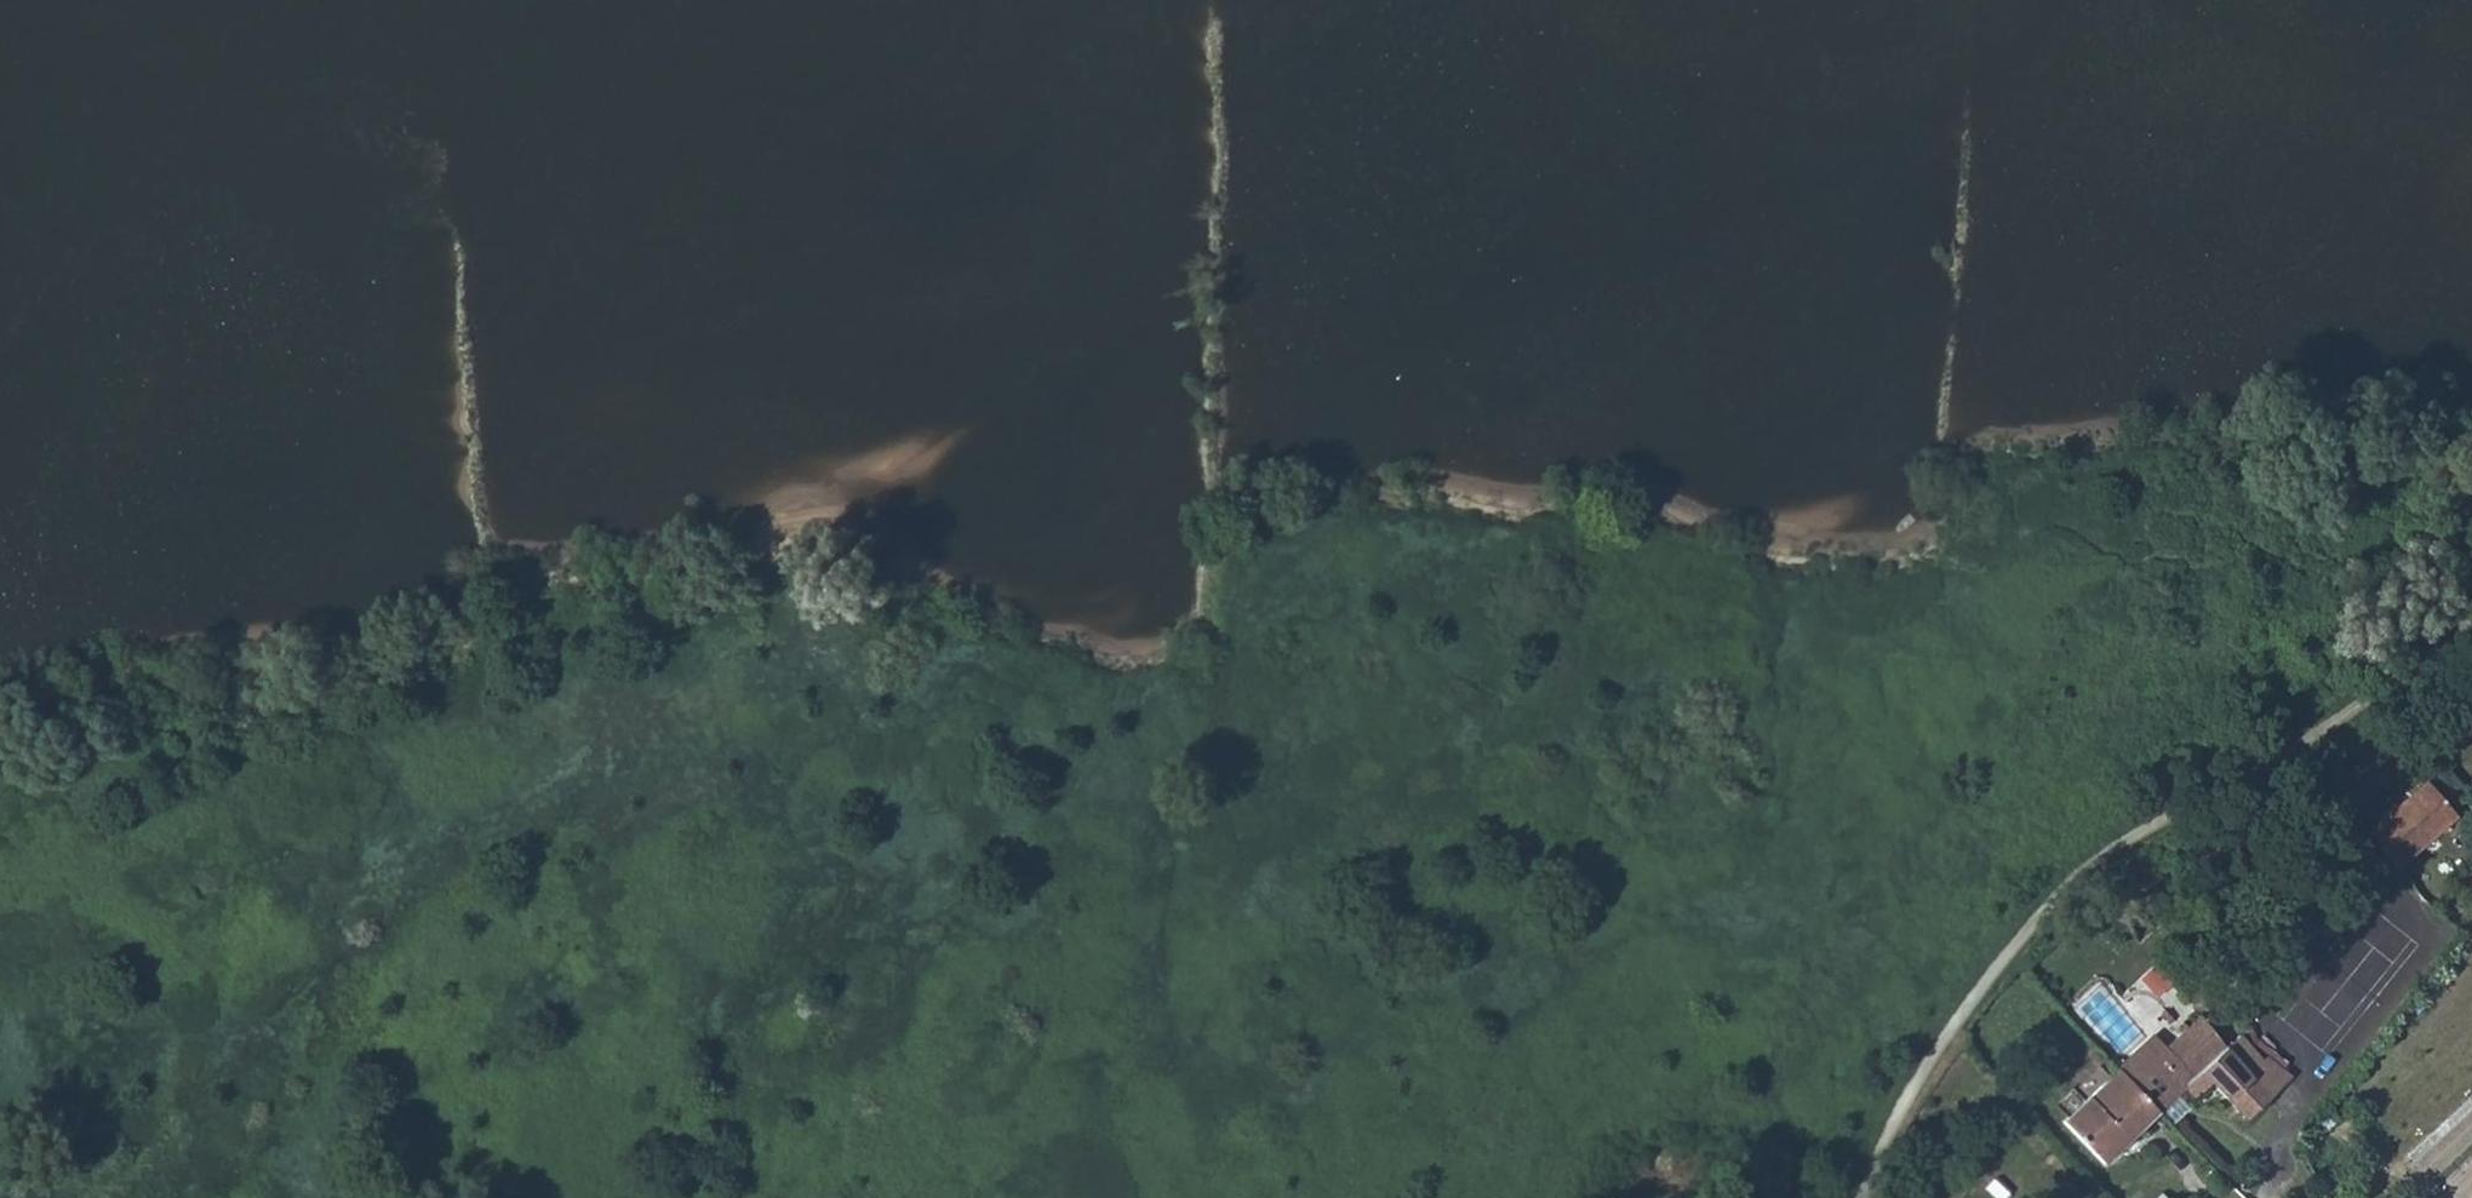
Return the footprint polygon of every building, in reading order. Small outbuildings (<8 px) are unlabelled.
[(2425,781),(2371,828),(2397,859),(2452,813),(2443,803),(2425,781)] [(2231,1052),(2230,1050),(2199,1014),(2164,1046),(2128,1080),(2159,1112),(2186,1088),(2198,1101),(2216,1086),(2253,1128),(2274,1109),(2254,1079),(2231,1052)] [(2153,1033),(2116,1067),(2128,1080),(2164,1046),(2153,1033)] [(2283,1101),(2266,1073),(2253,1052),(2243,1039),(2230,1050),(2231,1052),(2254,1079),(2274,1109),(2283,1101)] [(2159,1112),(2128,1080),(2116,1067),(2065,1113),(2106,1159),(2159,1112)] [(2276,1068),(2266,1073),(2283,1101),(2298,1088),(2276,1068)]
